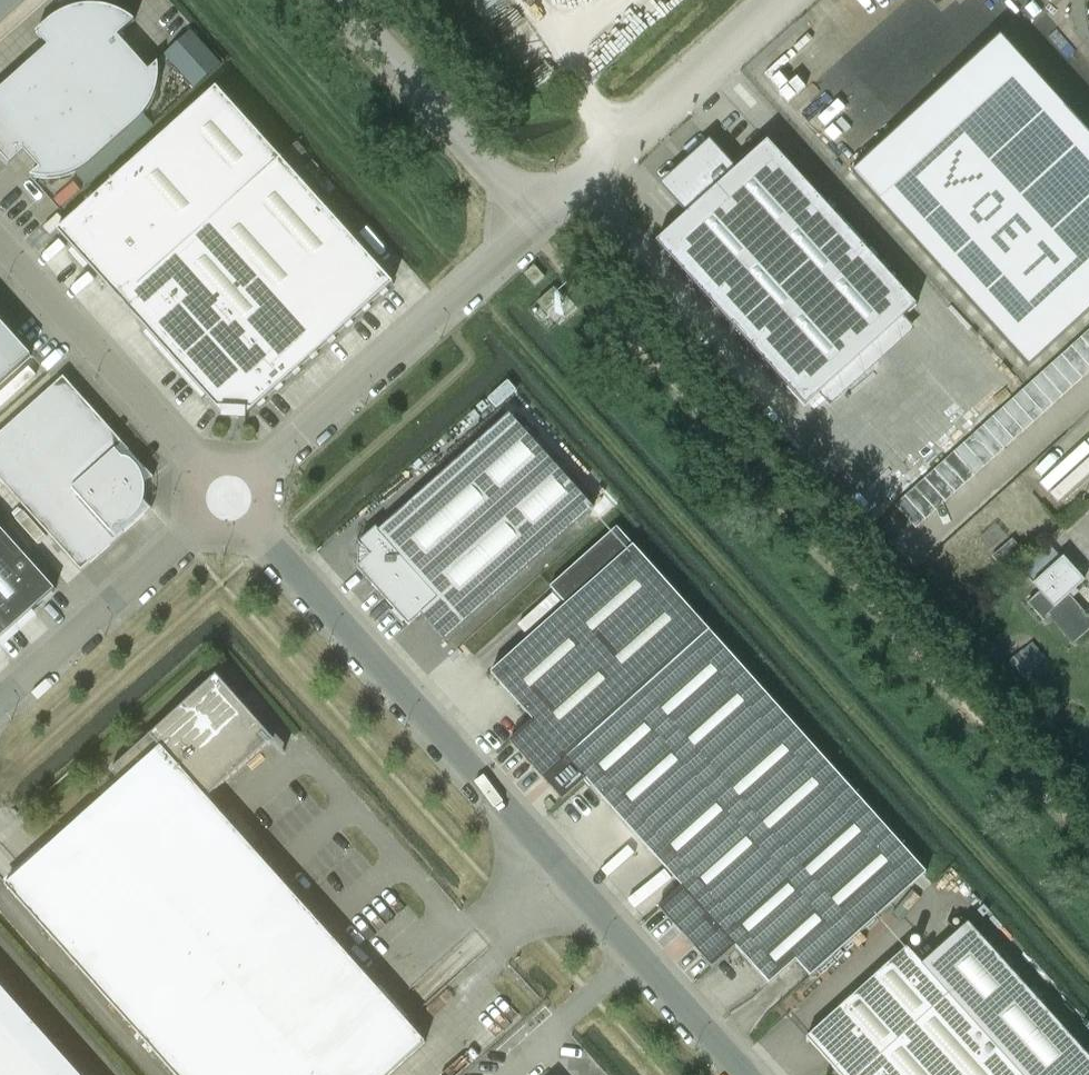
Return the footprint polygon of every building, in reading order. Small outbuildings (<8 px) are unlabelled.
[(26,0),(0,0),(0,23),(26,0)] [(4,163),(8,166),(25,151),(40,168),(31,177),(34,177),(37,178),(43,179),(46,179),(51,179),(58,178),(65,176),(70,175),(73,174),(77,172),(81,170),(84,168),(88,165),(92,162),(137,122),(139,120),(142,117),(143,115),(146,111),(150,105),(152,101),(153,99),(155,95),(156,93),(156,90),(158,86),(158,81),(159,79),(159,74),(159,72),(159,67),(158,63),(149,71),(118,36),(135,21),(133,19),(127,16),(122,12),(115,10),(109,8),(104,7),(102,6),(95,6),(88,6),(82,6),(75,8),(71,9),(64,12),(58,15),(54,17),(49,21),(36,33),(49,47),(0,90),(0,159),(4,163)] [(198,85),(222,63),(193,30),(169,51),(198,85)] [(854,175),(1029,368),(1088,312),(1088,144),(999,45),(854,175)] [(216,88),(57,231),(74,249),(69,254),(70,255),(72,253),(86,269),(84,271),(85,272),(90,267),(107,286),(124,270),(155,303),(137,319),(222,414),(222,419),(223,420),(223,417),(246,419),(246,421),(247,421),(247,415),(393,284),(216,88)] [(687,214),(656,242),(805,407),(851,458),(963,356),(917,306),(768,141),(736,169),(713,143),(663,188),(687,214)] [(535,266),(525,274),(536,286),(545,278),(535,266)] [(554,288),(538,303),(547,313),(563,298),(554,288)] [(31,356),(0,321),(0,384),(31,356)] [(1072,346),(1088,365),(1088,346),(1082,338),(1072,346)] [(1062,355),(1082,378),(1088,371),(1088,365),(1072,346),(1062,355)] [(1062,355),(1052,364),(1073,386),(1082,378),(1062,355)] [(1052,364),(1043,373),(1063,395),(1073,386),(1052,364)] [(1043,373),(1033,382),(1053,404),(1063,395),(1043,373)] [(144,484),(152,479),(153,478),(64,377),(0,434),(0,480),(81,571),(152,509),(151,508),(144,502),(144,500),(144,497),(145,493),(145,488),(144,484)] [(1033,382),(1023,390),(1043,413),(1053,404),(1033,382)] [(1023,390),(1013,399),(1034,422),(1043,413),(1023,390)] [(1013,399),(1004,408),(1024,430),(1034,422),(1013,399)] [(1004,408),(994,417),(1014,439),(1024,430),(1004,408)] [(361,565),(358,568),(394,609),(391,611),(390,610),(389,611),(403,626),(404,625),(402,624),(405,621),(409,625),(421,614),(445,642),(594,508),(509,415),(379,531),(376,527),(359,543),(362,546),(359,549),(358,562),(361,565)] [(994,417),(984,426),(1004,448),(1014,439),(994,417)] [(984,426),(974,434),(995,457),(1004,448),(984,426)] [(974,434),(965,443),(985,466),(995,457),(974,434)] [(965,443),(955,452),(975,474),(985,466),(965,443)] [(955,452),(945,461),(965,483),(975,474),(955,452)] [(945,461),(935,470),(956,492),(965,483),(945,461)] [(935,470),(926,478),(946,501),(956,492),(935,470)] [(926,478),(916,487),(936,510),(946,501),(926,478)] [(916,487),(906,496),(926,518),(936,510),(916,487)] [(906,496),(896,505),(917,527),(926,518),(906,496)] [(667,870),(809,742),(617,527),(551,587),(567,605),(491,672),(533,719),(509,741),(562,800),(586,779),(667,870)] [(55,590),(0,528),(0,639),(55,590)] [(1026,604),(1041,620),(1046,615),(1071,642),(1088,625),(1088,620),(1067,596),(1081,583),(1060,559),(1031,585),(1038,593),(1026,604)] [(1018,653),(1008,663),(1023,680),(1034,670),(1018,653)] [(5,885),(175,1074),(389,1074),(425,1043),(406,1021),(402,1024),(374,993),(378,989),(207,798),(271,740),(283,754),(285,752),(216,676),(110,771),(121,782),(43,852),(47,856),(10,889),(7,884),(5,885)] [(809,742),(667,870),(682,887),(659,907),(682,934),(683,933),(694,946),(694,947),(712,967),(735,946),(768,983),(795,959),(809,976),(925,872),(809,742)] [(806,1038),(839,1074),(1066,1074),(1088,1055),(968,923),(922,964),(907,947),(806,1038)] [(0,986),(0,1074),(80,1074),(0,986)] [(1088,1055),(1066,1074),(1088,1074),(1088,1057),(1088,1055)]
